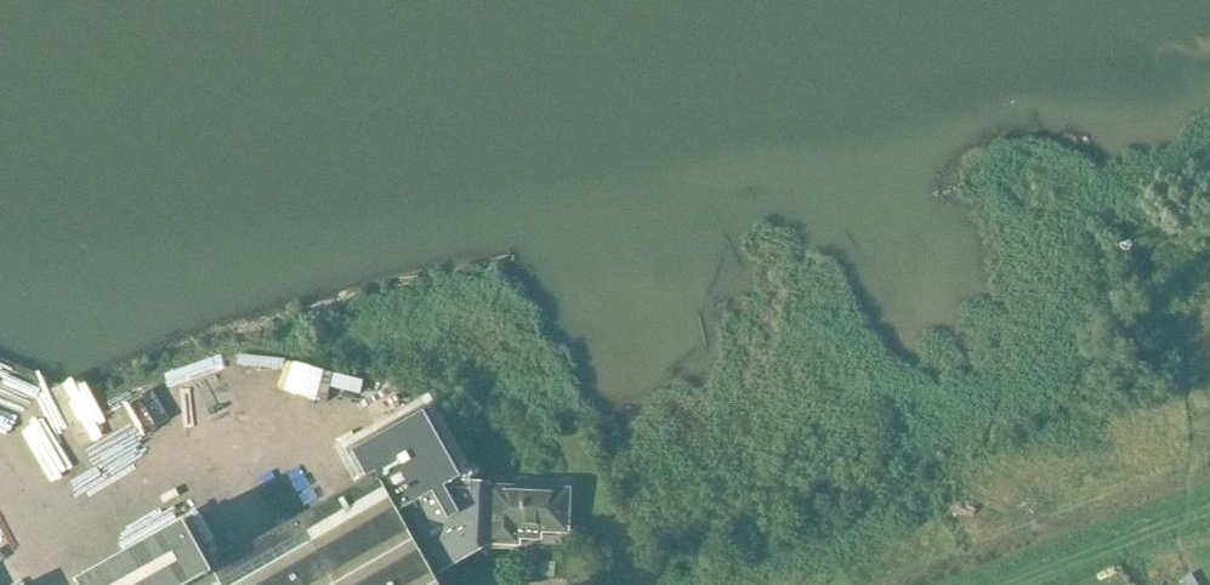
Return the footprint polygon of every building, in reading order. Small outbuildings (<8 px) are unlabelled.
[(351,450),(367,480),(377,474),(433,573),(489,541),(518,543),(519,528),(567,531),(569,489),(464,484),(423,409),(351,450)] [(78,581),(80,584),(440,584),(433,573),(377,474),(367,480),(211,569),(185,521),(78,581)]
